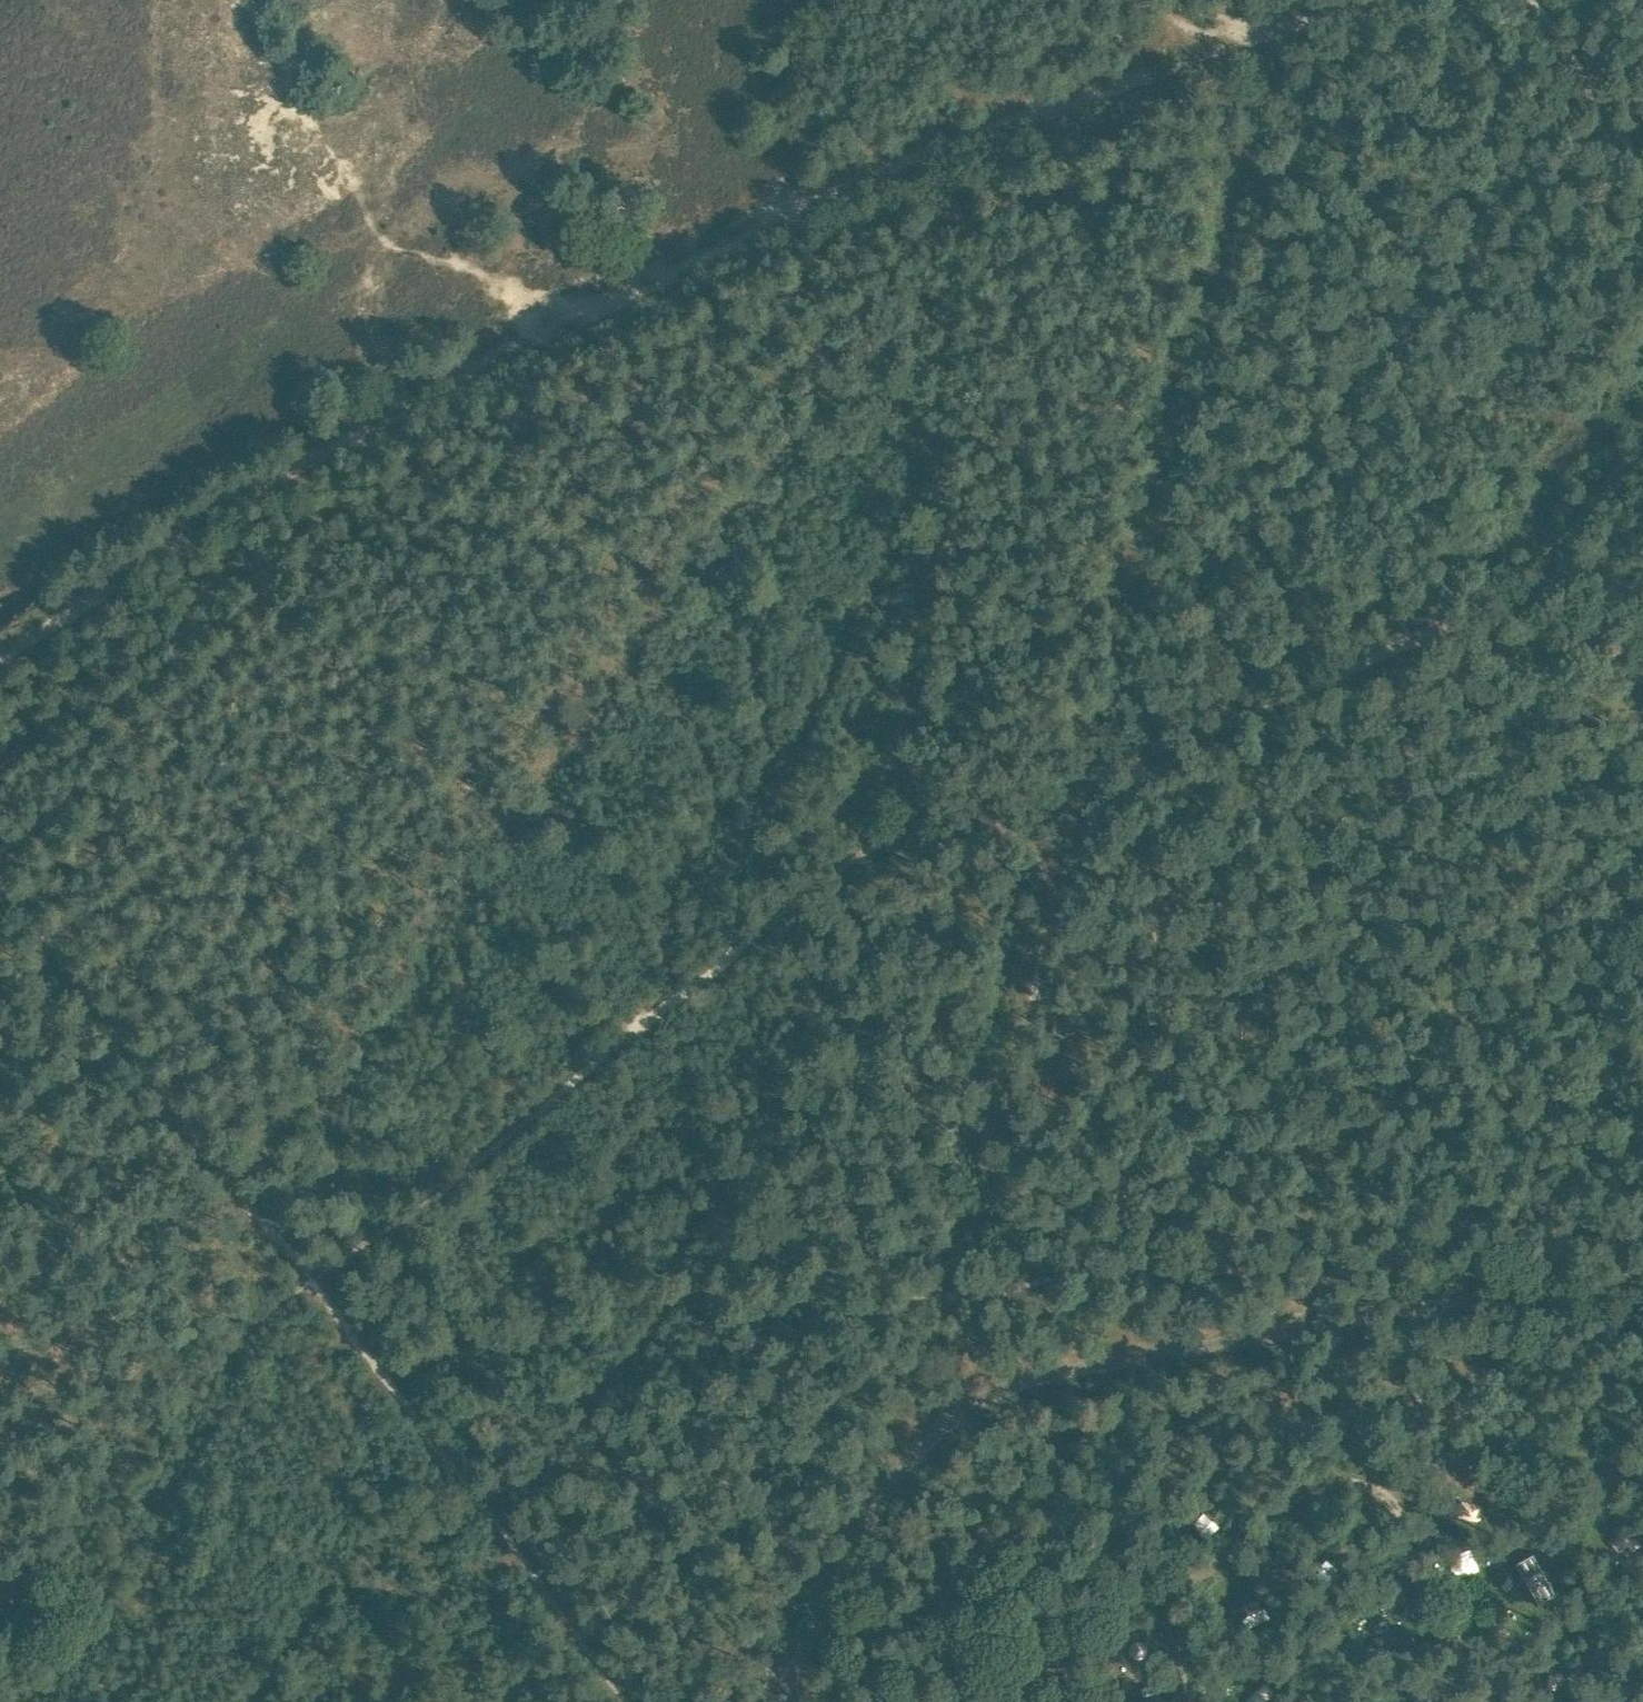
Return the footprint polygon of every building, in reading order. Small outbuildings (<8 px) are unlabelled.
[(1486,1494),(1485,1507),(1501,1508),(1502,1495),(1486,1494)] [(1513,1562),(1538,1606),(1558,1594),(1534,1551),(1513,1562)]
